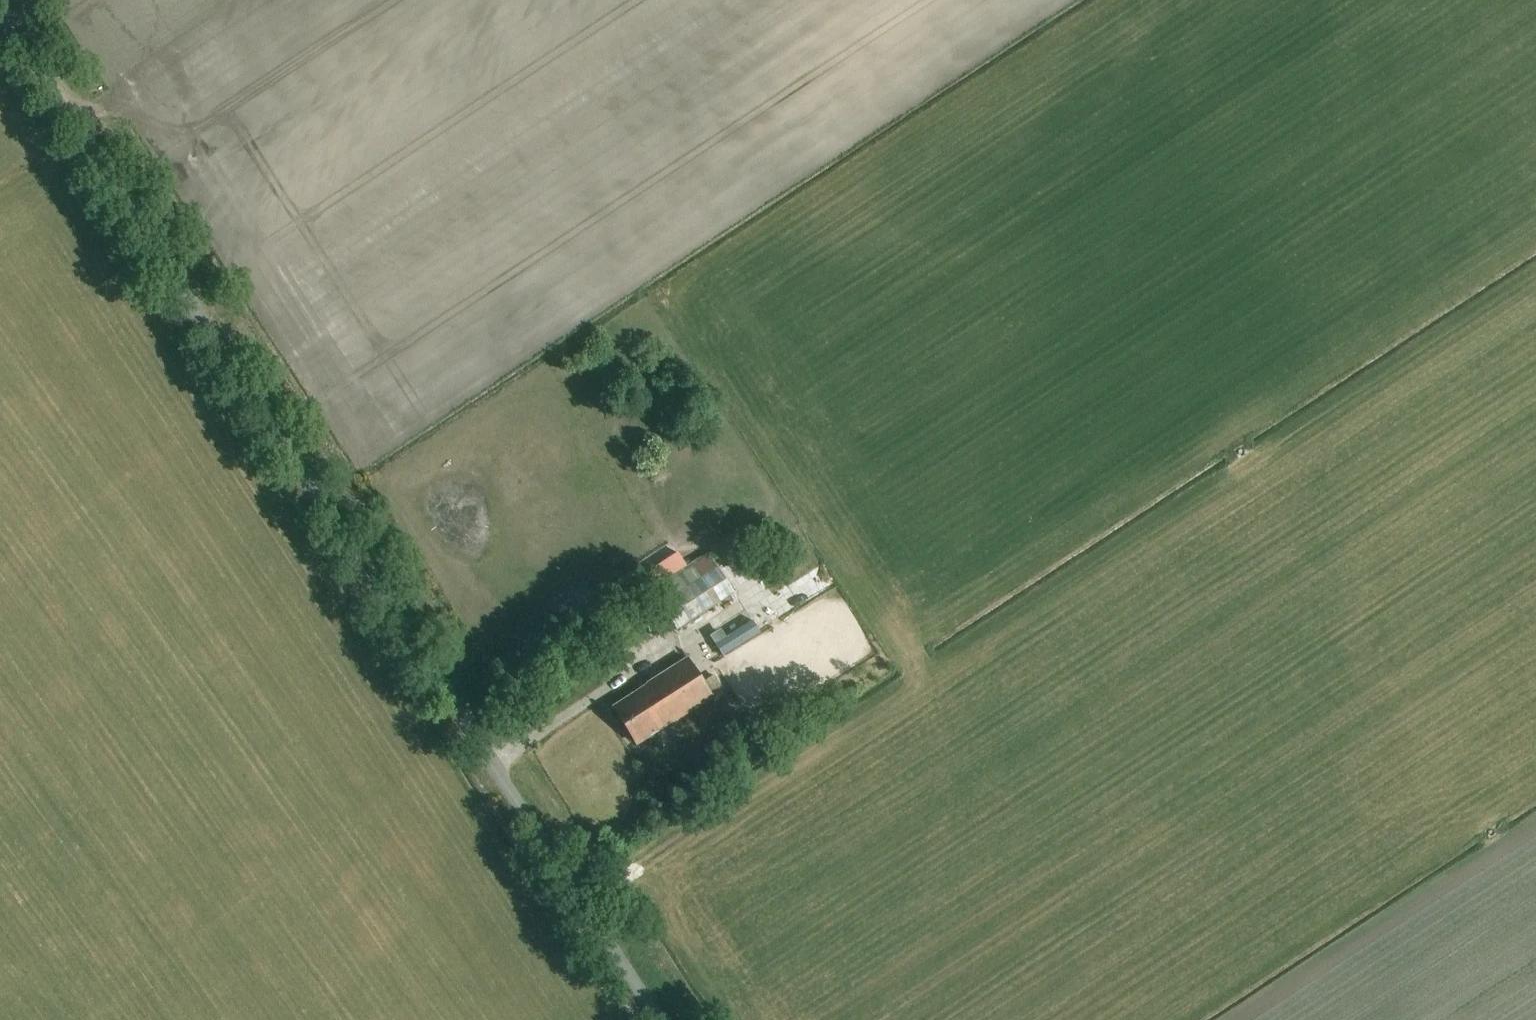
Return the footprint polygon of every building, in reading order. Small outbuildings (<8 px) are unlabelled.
[(679,629),(735,593),(709,552),(653,588),(679,629)] [(752,620),(724,638),(718,630),(710,635),(715,644),(723,656),(760,633),(752,620)] [(670,724),(711,697),(687,660),(613,708),(636,744),(669,723),(670,724)] [(549,704),(555,700),(551,695),(546,699),(549,704)] [(695,771),(700,779),(707,774),(702,767),(695,771)]
